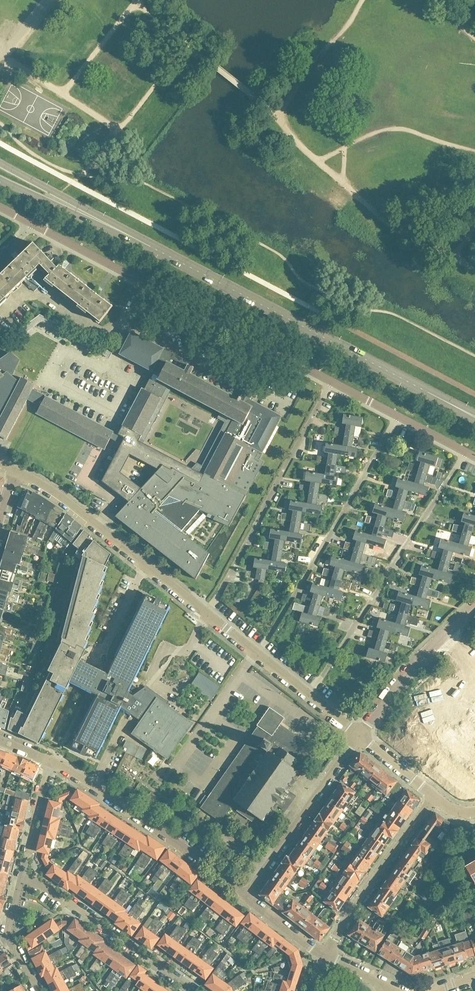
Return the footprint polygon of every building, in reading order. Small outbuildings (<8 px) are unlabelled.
[(57,268),(52,262),(51,261),(54,258),(50,254),(47,257),(39,249),(33,243),(32,243),(33,244),(30,247),(30,246),(29,247),(27,250),(26,249),(25,250),(26,251),(24,254),(23,253),(23,254),(21,257),(19,256),(18,258),(15,260),(17,261),(13,264),(13,263),(13,264),(10,267),(9,266),(8,266),(9,267),(6,270),(6,269),(6,270),(3,273),(18,289),(22,284),(21,283),(24,280),(34,291),(45,281),(47,280),(57,268)] [(74,301),(86,286),(83,284),(84,284),(83,283),(80,281),(80,280),(79,280),(72,275),(73,274),(72,274),(71,275),(69,272),(68,271),(68,272),(64,269),(65,269),(62,267),(60,265),(57,268),(47,280),(50,282),(49,284),(49,285),(51,283),(54,286),(53,288),(54,288),(55,286),(67,296),(66,297),(71,301),(72,299),(74,301)] [(11,295),(10,295),(12,292),(13,292),(18,289),(3,273),(0,276),(0,304),(2,303),(3,304),(4,303),(2,302),(5,299),(7,300),(11,295)] [(112,306),(109,304),(109,303),(108,303),(105,301),(106,300),(105,300),(104,301),(101,298),(100,298),(97,296),(98,295),(96,294),(94,292),(93,292),(90,290),(90,289),(87,287),(88,286),(87,285),(86,286),(74,301),(75,302),(74,303),(78,308),(80,306),(83,309),(82,310),(83,311),(84,309),(88,312),(86,314),(92,317),(92,316),(95,318),(94,319),(99,323),(98,323),(99,324),(100,322),(113,306),(112,305),(112,306)] [(40,314),(14,333),(18,338),(27,331),(41,322),(50,327),(53,321),(40,314)] [(206,551),(156,512),(170,497),(215,516),(213,520),(225,524),(229,526),(242,502),(246,495),(254,480),(254,479),(264,461),(258,459),(262,452),(281,416),(242,396),(242,397),(240,395),(238,398),(239,399),(238,401),(190,375),(192,372),(194,367),(190,365),(191,363),(132,332),(120,355),(147,369),(152,371),(152,372),(154,373),(145,390),(142,389),(118,435),(125,438),(102,481),(129,502),(116,516),(196,579),(205,562),(210,554),(206,551)] [(114,432),(33,390),(35,385),(22,378),(21,380),(22,380),(20,383),(11,376),(19,360),(10,353),(0,360),(0,407),(1,408),(0,410),(0,436),(6,439),(28,399),(41,405),(37,413),(86,439),(105,450),(108,443),(111,438),(114,432)] [(353,437),(355,426),(359,427),(361,427),(362,418),(361,418),(344,415),(342,424),(346,424),(345,435),(353,437)] [(351,448),(353,437),(345,435),(343,446),(341,446),(339,455),(354,458),(356,448),(351,448)] [(339,455),(341,446),(326,443),(325,453),(329,453),(327,464),(336,466),(337,455),(339,455)] [(421,462),(420,466),(418,473),(427,476),(430,465),(434,466),(436,466),(439,457),(420,452),(417,461),(421,462)] [(408,470),(418,473),(420,466),(410,463),(408,470)] [(334,477),(336,466),(327,464),(325,475),(323,475),(322,484),(337,487),(338,477),(334,477)] [(318,494),(320,484),(322,484),(323,475),(308,472),(307,482),(311,482),(311,486),(309,492),(318,494)] [(424,486),(427,476),(418,473),(415,483),(413,483),(411,492),(425,496),(428,487),(424,486)] [(411,492),(413,483),(399,478),(396,487),(400,489),(397,499),(406,502),(409,491),(411,492)] [(23,517),(34,493),(33,492),(32,493),(27,489),(23,491),(22,493),(17,507),(23,510),(21,514),(22,514),(21,516),(23,517)] [(318,494),(309,492),(307,504),(305,504),(304,513),(319,515),(320,506),(316,505),(317,501),(328,502),(329,495),(318,494)] [(35,517),(44,499),(37,496),(38,495),(34,493),(23,517),(19,530),(23,532),(29,513),(35,517)] [(38,537),(53,505),(51,503),(51,504),(45,500),(45,499),(44,499),(35,517),(41,521),(38,527),(32,538),(36,540),(38,537)] [(403,512),(406,502),(397,499),(394,510),(392,509),(389,518),(404,522),(407,514),(403,512)] [(292,518),(291,522),(300,523),(302,512),(304,513),(305,504),(291,501),(289,510),(293,511),(293,514),(293,515),(292,518)] [(54,527),(62,511),(61,511),(56,507),(53,505),(38,537),(42,539),(48,524),(54,527)] [(389,518),(392,509),(378,505),(375,514),(379,515),(376,525),(384,528),(388,517),(389,518)] [(58,543),(73,520),(65,513),(56,528),(50,537),(48,540),(52,542),(54,539),(58,543)] [(291,522),(292,518),(293,515),(293,514),(282,513),(281,521),(291,522)] [(464,513),(462,522),(466,523),(462,534),(471,536),(474,525),(474,526),(474,516),(464,513)] [(66,548),(76,535),(81,527),(81,526),(73,520),(58,543),(62,546),(63,545),(64,546),(66,547),(66,548)] [(300,523),(291,522),(289,533),(288,532),(286,542),(301,544),(303,535),(298,534),(299,530),(305,531),(306,524),(300,523)] [(381,539),(384,528),(376,525),(373,536),(370,535),(368,544),(382,549),(385,540),(381,539)] [(17,734),(38,744),(38,743),(42,736),(44,731),(42,729),(44,725),(47,726),(50,718),(48,717),(50,712),(53,714),(56,706),(54,705),(56,700),(59,701),(63,693),(60,692),(62,687),(65,689),(68,682),(79,660),(80,658),(81,655),(84,650),(84,649),(82,648),(86,641),(83,640),(89,628),(87,626),(93,614),(90,613),(96,601),(94,599),(100,587),(98,586),(104,573),(101,572),(107,561),(104,560),(108,553),(89,538),(88,537),(90,535),(83,530),(72,544),(78,549),(76,551),(82,556),(60,642),(60,643),(46,671),(49,672),(28,716),(16,710),(12,718),(11,717),(10,717),(7,730),(17,734)] [(282,552),(284,541),(286,542),(288,532),(273,530),(271,539),(275,540),(275,544),(269,543),(268,550),(273,551),(282,552)] [(26,541),(27,536),(10,531),(7,541),(38,550),(39,547),(33,545),(33,543),(26,541)] [(368,544),(370,535),(356,531),(354,540),(357,541),(356,544),(354,552),(363,554),(366,544),(368,544)] [(468,547),(471,536),(462,534),(459,544),(457,544),(455,553),(469,557),(471,548),(468,547)] [(455,553),(457,544),(443,539),(440,548),(444,549),(441,560),(450,562),(453,552),(455,553)] [(38,550),(7,541),(4,550),(22,555),(23,551),(36,555),(43,557),(44,553),(37,551),(38,550)] [(344,549),(354,552),(356,544),(346,542),(344,549)] [(2,557),(1,559),(31,568),(33,564),(20,561),(22,555),(4,550),(2,557)] [(281,563),(282,552),(273,551),(272,562),(270,561),(268,570),(283,573),(285,564),(281,563)] [(360,565),(363,554),(354,552),(351,562),(349,561),(346,570),(361,574),(363,566),(360,565)] [(346,570),(349,561),(335,557),(332,566),(336,567),(335,570),(324,568),(322,575),(333,578),(341,580),(345,570),(346,570)] [(31,568),(1,559),(0,564),(0,570),(16,574),(17,570),(26,573),(27,570),(32,571),(32,569),(31,568)] [(245,578),(265,581),(267,570),(268,570),(270,561),(255,559),(254,568),(258,569),(257,572),(246,571),(245,578)] [(447,573),(450,562),(441,560),(438,571),(436,570),(434,579),(448,583),(450,574),(447,573)] [(434,579),(436,570),(422,566),(419,575),(423,576),(421,586),(420,587),(429,589),(432,578),(434,579)] [(20,586),(28,588),(29,583),(14,579),(16,574),(0,570),(0,580),(20,586)] [(56,574),(50,572),(48,580),(54,581),(56,574)] [(46,581),(48,575),(41,573),(40,578),(46,581)] [(338,591),(341,580),(333,578),(329,588),(327,587),(325,597),(340,601),(342,592),(338,591)] [(19,591),(20,586),(0,580),(0,591),(10,593),(11,589),(19,591)] [(320,606),(323,596),(325,597),(327,587),(313,583),(310,592),(314,593),(314,596),(308,596),(306,603),(311,604),(320,606)] [(59,615),(65,590),(55,587),(49,613),(59,615)] [(426,599),(429,589),(420,587),(417,597),(415,596),(413,606),(427,610),(430,601),(426,599)] [(19,595),(10,592),(10,593),(0,591),(0,601),(14,605),(15,604),(17,605),(19,595)] [(402,603),(401,606),(396,605),(394,612),(399,613),(408,616),(408,615),(411,605),(413,606),(415,596),(401,592),(398,601),(402,603)] [(130,734),(167,760),(193,723),(166,704),(168,702),(155,693),(146,686),(140,690),(133,695),(126,690),(143,657),(155,633),(168,605),(146,594),(106,674),(79,660),(68,682),(77,686),(96,695),(71,747),(93,758),(119,707),(139,721),(130,734)] [(21,606),(15,604),(14,605),(0,601),(0,611),(4,612),(4,611),(10,613),(12,608),(17,610),(20,608),(21,606)] [(317,617),(320,606),(311,604),(308,614),(304,613),(302,613),(300,621),(302,622),(301,622),(318,627),(321,618),(317,617)] [(329,616),(331,609),(326,608),(325,607),(323,615),(329,616)] [(9,617),(3,615),(4,612),(0,611),(0,622),(1,622),(1,620),(8,622),(9,617)] [(405,626),(406,622),(416,625),(418,618),(408,615),(408,616),(399,613),(396,624),(394,623),(392,632),(406,636),(409,627),(405,626)] [(392,632),(394,623),(380,619),(377,628),(381,629),(378,640),(387,642),(390,631),(392,632)] [(34,633),(39,634),(42,624),(37,623),(34,633)] [(13,641),(14,636),(6,634),(0,632),(0,637),(13,641)] [(384,652),(387,642),(378,640),(375,650),(371,649),(369,649),(367,657),(368,658),(370,658),(385,663),(388,654),(384,652)] [(194,679),(192,682),(214,696),(216,693),(220,687),(199,672),(194,679)] [(29,682),(23,681),(20,691),(27,692),(29,682)] [(8,711),(3,709),(8,697),(4,695),(4,696),(3,698),(2,700),(1,700),(0,703),(0,727),(2,728),(3,728),(4,728),(8,711)] [(253,818),(255,815),(266,822),(270,818),(271,818),(272,817),(271,816),(275,811),(276,812),(277,811),(276,810),(279,806),(286,811),(297,796),(289,791),(292,787),(293,788),(294,786),(293,786),(296,781),(297,782),(298,780),(297,780),(316,751),(316,750),(316,751),(280,725),(282,724),(282,722),(285,718),(269,707),(267,711),(261,719),(256,726),(259,727),(237,758),(226,775),(203,807),(220,819),(231,804),(239,809),(241,810),(253,818)] [(453,746),(474,764),(474,718),(453,746)] [(430,740),(426,740),(427,752),(444,750),(443,739),(430,740)] [(146,749),(126,740),(121,750),(127,753),(141,760),(146,749)] [(10,771),(17,756),(6,752),(0,766),(10,771)] [(360,773),(370,760),(361,753),(351,766),(360,773)] [(21,775),(27,761),(17,756),(10,771),(21,775)] [(368,780),(379,767),(370,760),(360,773),(368,780)] [(34,775),(38,765),(27,761),(21,775),(32,780),(34,775)] [(377,787),(387,775),(379,767),(368,780),(377,787)] [(388,792),(396,782),(387,775),(377,787),(386,794),(388,792)] [(396,782),(388,792),(393,796),(401,786),(396,782)] [(351,799),(355,793),(342,783),(340,785),(339,785),(337,787),(338,789),(335,793),(348,802),(351,805),(354,801),(351,799)] [(30,794),(16,790),(14,797),(29,800),(30,794)] [(91,799),(77,790),(74,795),(69,792),(64,794),(66,799),(67,798),(84,809),(91,799)] [(420,800),(406,790),(399,800),(413,810),(420,800)] [(156,804),(160,798),(151,792),(147,798),(156,804)] [(348,802),(335,793),(332,797),(331,797),(329,800),(329,801),(328,802),(342,812),(348,802)] [(58,819),(60,810),(63,811),(64,806),(62,805),(64,798),(62,794),(57,797),(55,802),(49,801),(46,816),(58,819)] [(5,806),(6,806),(26,811),(29,801),(13,797),(14,797),(10,795),(8,795),(6,801),(5,806)] [(90,818),(98,806),(99,804),(91,799),(84,809),(75,823),(79,826),(87,814),(91,816),(90,818)] [(413,810),(399,800),(393,809),(406,819),(413,810)] [(342,812),(328,802),(327,804),(326,803),(324,806),(324,807),(322,811),(335,821),(342,812)] [(26,811),(6,806),(5,806),(2,805),(0,805),(0,809),(6,811),(5,815),(4,815),(4,816),(24,820),(26,811)] [(360,805),(357,809),(363,813),(366,809),(360,805)] [(371,809),(379,814),(382,810),(373,805),(371,809)] [(90,836),(106,812),(98,806),(90,818),(94,821),(86,833),(90,836)] [(406,819),(393,809),(386,819),(400,829),(406,820),(406,819)] [(368,810),(364,816),(368,819),(372,813),(368,810)] [(335,821),(322,811),(319,816),(318,816),(316,819),(316,820),(315,821),(328,830),(335,821)] [(106,829),(114,817),(106,812),(90,836),(94,838),(102,827),(106,829)] [(450,823),(437,814),(435,813),(424,829),(429,832),(434,825),(439,828),(440,827),(444,830),(450,823)] [(24,820),(4,816),(2,821),(1,820),(0,823),(0,825),(4,826),(19,830),(21,830),(24,820)] [(43,826),(71,833),(73,828),(59,824),(60,820),(58,819),(46,816),(43,826)] [(107,847),(123,822),(114,817),(106,829),(110,832),(102,843),(106,846),(107,847)] [(393,838),(400,829),(386,819),(384,818),(381,822),(383,824),(379,829),(392,838),(393,838)] [(324,836),(328,830),(315,821),(314,822),(313,822),(311,825),(311,826),(309,830),(324,841),(328,844),(334,849),(336,850),(339,846),(324,836)] [(123,840),(131,828),(123,822),(107,847),(111,849),(119,837),(123,840)] [(340,825),(347,829),(350,831),(352,829),(342,822),(340,825)] [(18,835),(19,830),(4,826),(1,837),(16,841),(16,839),(18,839),(18,836),(18,835)] [(71,836),(71,833),(43,826),(41,836),(53,839),(55,839),(57,834),(70,837),(71,836)] [(367,829),(365,832),(384,846),(387,842),(389,842),(392,838),(379,829),(377,827),(374,832),(368,828),(367,829)] [(119,854),(123,857),(139,833),(131,828),(123,840),(127,843),(119,854)] [(423,841),(429,832),(424,829),(412,846),(426,855),(426,854),(425,853),(429,845),(423,841)] [(324,841),(309,830),(305,834),(304,834),(302,837),(303,838),(302,839),(315,849),(320,843),(322,844),(324,841)] [(384,846),(365,832),(362,836),(368,840),(364,846),(377,855),(378,854),(379,854),(381,851),(381,850),(384,846)] [(446,844),(452,836),(447,832),(441,841),(446,844)] [(139,833),(123,857),(128,859),(135,848),(139,851),(140,849),(149,836),(148,836),(147,838),(139,833)] [(48,858),(53,839),(41,836),(37,851),(43,853),(42,858),(43,861),(48,859),(48,858)] [(141,866),(157,842),(149,836),(140,849),(144,851),(136,863),(135,863),(128,874),(133,878),(137,872),(139,868),(141,866)] [(16,844),(16,842),(16,841),(1,837),(0,842),(0,848),(13,852),(15,846),(16,846),(16,844)] [(315,849),(302,839),(301,841),(300,841),(298,843),(298,845),(296,849),(309,858),(315,849)] [(377,855),(364,846),(360,851),(347,841),(344,845),(351,851),(355,853),(355,854),(371,865),(374,860),(375,860),(377,857),(377,856),(377,855)] [(157,860),(165,847),(157,842),(141,866),(145,868),(152,857),(157,860)] [(351,851),(344,845),(341,849),(348,855),(351,851)] [(13,852),(0,848),(0,860),(11,862),(11,861),(12,860),(13,858),(12,857),(13,852)] [(414,870),(419,862),(415,859),(418,854),(410,848),(402,861),(414,870)] [(159,878),(176,856),(168,849),(160,860),(164,864),(152,879),(155,883),(159,878)] [(309,858),(296,849),(293,853),(290,853),(287,857),(301,867),(302,868),(309,858)] [(371,865),(355,854),(353,857),(355,858),(351,864),(364,874),(365,873),(366,873),(368,870),(368,869),(371,865)] [(99,855),(94,862),(98,865),(103,858),(99,855)] [(115,864),(118,859),(113,855),(109,860),(115,864)] [(176,873),(184,862),(176,856),(159,878),(163,881),(172,870),(176,873)] [(301,867),(287,857),(280,866),(296,878),(296,877),(298,873),(297,872),(301,867)] [(76,878),(73,875),(82,862),(77,859),(67,874),(60,884),(68,890),(69,888),(78,876),(76,878)] [(103,859),(99,864),(104,868),(108,862),(103,859)] [(316,859),(315,862),(323,869),(325,866),(321,863),(316,859)] [(11,865),(10,864),(11,862),(0,860),(0,871),(8,873),(9,869),(10,868),(11,865)] [(67,874),(50,861),(49,861),(44,863),(46,866),(50,870),(47,875),(60,884),(67,874)] [(413,871),(414,870),(402,861),(393,873),(406,882),(407,881),(409,883),(416,874),(413,871)] [(174,890),(192,868),(184,862),(176,873),(179,876),(170,887),(174,890)] [(322,871),(323,869),(315,862),(313,865),(322,871)] [(466,867),(474,883),(474,862),(466,867)] [(364,874),(351,864),(344,874),(358,883),(361,879),(362,879),(364,876),(364,875),(364,874)] [(296,878),(280,866),(274,875),(288,886),(289,887),(296,878)] [(77,894),(94,870),(90,867),(82,879),(78,876),(69,888),(77,894)] [(187,882),(191,885),(200,874),(192,868),(174,890),(179,893),(187,882)] [(94,887),(90,884),(99,873),(94,870),(77,894),(85,899),(94,887)] [(398,895),(406,882),(393,873),(384,885),(398,895)] [(344,874),(338,883),(351,893),(352,892),(353,891),(355,889),(355,888),(358,883),(344,874)] [(288,886),(274,875),(267,885),(280,894),(282,896),(285,892),(284,891),(288,886)] [(93,905),(110,881),(106,878),(98,890),(94,887),(85,899),(93,905)] [(188,908),(206,886),(198,880),(189,891),(193,894),(184,905),(188,908)] [(351,893),(338,883),(334,880),(330,886),(333,889),(331,892),(345,902),(348,897),(349,898),(351,895),(351,893)] [(110,899),(106,896),(114,884),(110,881),(93,905),(101,911),(110,899)] [(262,897),(273,905),(280,894),(267,885),(261,893),(262,897)] [(402,898),(398,895),(384,885),(376,897),(389,907),(393,910),(402,898)] [(131,886),(127,892),(132,895),(136,889),(131,886)] [(205,903),(213,892),(206,886),(188,908),(192,911),(201,900),(205,903)] [(109,916),(126,893),(122,890),(114,902),(110,899),(101,911),(109,916)] [(204,920),(221,898),(213,892),(205,903),(209,906),(200,917),(204,920)] [(345,902),(331,892),(324,902),(338,911),(340,910),(342,908),(342,906),(345,902)] [(126,910),(122,907),(130,896),(126,893),(109,916),(117,922),(115,924),(116,924),(126,910)] [(293,900),(295,897),(290,893),(286,899),(291,903),(293,900)] [(280,894),(273,905),(279,909),(283,913),(291,903),(286,899),(282,896),(280,894)] [(132,936),(141,924),(137,921),(145,909),(152,899),(148,896),(144,901),(141,906),(124,930),(132,936)] [(382,917),(389,907),(376,897),(368,907),(382,917)] [(220,915),(229,904),(221,898),(204,920),(208,924),(217,912),(220,915)] [(168,900),(166,903),(173,908),(175,905),(168,900)] [(283,913),(292,920),(302,907),(293,900),(291,903),(283,913)] [(124,930),(141,906),(137,903),(128,915),(125,912),(126,910),(116,924),(124,930)] [(219,932),(237,910),(229,904),(220,915),(224,918),(215,929),(219,932)] [(302,927),(312,914),(306,910),(307,907),(304,905),(302,907),(292,920),(302,927)] [(438,905),(421,932),(426,936),(429,932),(443,908),(438,905)] [(311,934),(322,919),(329,910),(326,908),(323,909),(317,918),(312,914),(302,927),(311,934)] [(413,908),(408,915),(419,922),(423,915),(413,908)] [(367,909),(359,921),(349,935),(358,941),(368,924),(365,922),(371,912),(367,909)] [(170,910),(166,916),(172,920),(176,914),(170,910)] [(236,927),(245,916),(237,910),(219,932),(223,936),(232,924),(236,927)] [(463,914),(465,921),(473,918),(471,911),(463,914)] [(335,912),(331,918),(335,921),(339,915),(335,912)] [(241,941),(258,919),(250,913),(241,924),(245,927),(236,938),(241,941)] [(367,947),(381,923),(383,920),(379,917),(373,927),(368,924),(358,941),(367,947)] [(143,944),(160,921),(156,918),(148,930),(143,926),(135,938),(143,944)] [(257,936),(266,925),(258,919),(241,941),(244,944),(253,933),(257,936)] [(320,941),(330,928),(324,923),(325,921),(322,919),(311,934),(320,941)] [(63,922),(61,922),(56,925),(53,920),(39,929),(46,939),(63,928),(63,922)] [(72,925),(67,922),(65,922),(65,928),(81,939),(88,929),(75,920),(72,925)] [(160,938),(156,935),(164,924),(160,921),(143,944),(152,950),(160,938)] [(376,952),(384,936),(379,933),(385,925),(381,923),(367,947),(376,952)] [(166,951),(182,928),(178,925),(170,937),(166,934),(157,946),(166,951)] [(256,953),(273,931),(266,925),(257,936),(261,938),(252,950),(256,953)] [(182,946),(178,943),(186,931),(182,928),(166,951),(174,957),(182,946)] [(46,939),(39,929),(26,938),(29,943),(25,946),(28,951),(43,941),(46,946),(49,943),(46,939)] [(80,959),(97,935),(88,929),(81,939),(79,941),(84,944),(75,956),(80,959)] [(272,948),(282,937),(273,931),(256,953),(260,956),(269,945),(272,948)] [(473,955),(469,941),(465,931),(454,934),(457,944),(456,945),(460,960),(467,958),(467,957),(473,955)] [(94,955),(103,943),(105,941),(97,935),(80,959),(84,962),(92,950),(96,953),(94,955)] [(388,960),(400,941),(390,935),(378,954),(388,960)] [(181,963),(198,940),(194,937),(186,948),(182,946),(174,957),(181,963)] [(292,945),(282,937),(272,948),(266,956),(270,959),(279,948),(286,953),(292,945)] [(69,939),(65,939),(65,943),(66,946),(69,951),(70,953),(75,947),(69,943),(69,939)] [(388,960),(399,966),(411,946),(401,939),(400,941),(388,960)] [(198,957),(194,954),(203,943),(198,940),(181,963),(189,969),(198,957)] [(111,948),(103,943),(94,955),(98,958),(90,969),(94,972),(95,970),(96,970),(111,948)] [(448,964),(443,949),(441,950),(439,944),(433,946),(434,952),(430,953),(429,953),(433,968),(434,969),(437,968),(448,964)] [(301,958),(298,949),(292,945),(286,953),(289,962),(301,958)] [(460,960),(456,945),(443,949),(448,964),(460,960)] [(33,959),(46,952),(50,950),(48,948),(44,950),(42,946),(29,953),(33,959)] [(37,968),(63,954),(69,951),(66,946),(48,956),(46,952),(33,959),(37,968)] [(423,972),(418,958),(416,958),(411,955),(415,948),(411,946),(399,966),(412,975),(423,972)] [(110,966),(119,954),(111,948),(96,970),(100,973),(106,964),(110,966)] [(197,974),(214,951),(210,948),(202,960),(198,957),(189,969),(197,974)] [(214,969),(210,966),(218,954),(214,951),(197,974),(206,980),(214,969)] [(4,952),(0,955),(0,964),(2,967),(8,976),(10,978),(14,976),(9,968),(13,965),(4,952)] [(433,968),(429,953),(418,956),(418,958),(423,972),(433,968)] [(54,969),(53,966),(65,959),(63,954),(37,968),(42,977),(57,969),(57,968),(54,969)] [(110,984),(127,960),(119,954),(110,966),(114,969),(106,981),(109,983),(110,984)] [(303,965),(301,958),(289,962),(291,969),(301,972),(303,965)] [(126,978),(135,966),(127,960),(110,984),(114,987),(122,975),(126,978)] [(218,977),(226,965),(222,962),(205,985),(213,990),(214,990),(222,980),(218,977)] [(49,984),(74,970),(79,968),(77,963),(59,972),(57,969),(42,977),(44,976),(49,984)] [(138,982),(146,971),(138,965),(119,990),(126,990),(134,980),(138,982)] [(297,986),(301,972),(291,969),(288,978),(275,974),(273,978),(283,982),(297,986)] [(64,982),(77,975),(76,974),(74,970),(49,984),(52,990),(56,990),(66,986),(64,982)] [(152,980),(145,974),(147,971),(146,971),(138,982),(136,985),(140,988),(138,990),(144,990),(152,980)] [(243,979),(240,976),(228,984),(222,980),(214,990),(227,990),(243,979)] [(246,983),(243,979),(227,990),(235,990),(246,983)] [(160,985),(152,980),(144,990),(156,990),(160,985)] [(280,990),(295,990),(297,986),(283,982),(282,986),(268,982),(266,987),(280,990)] [(84,987),(81,983),(68,990),(66,986),(56,990),(76,990),(84,987)]
